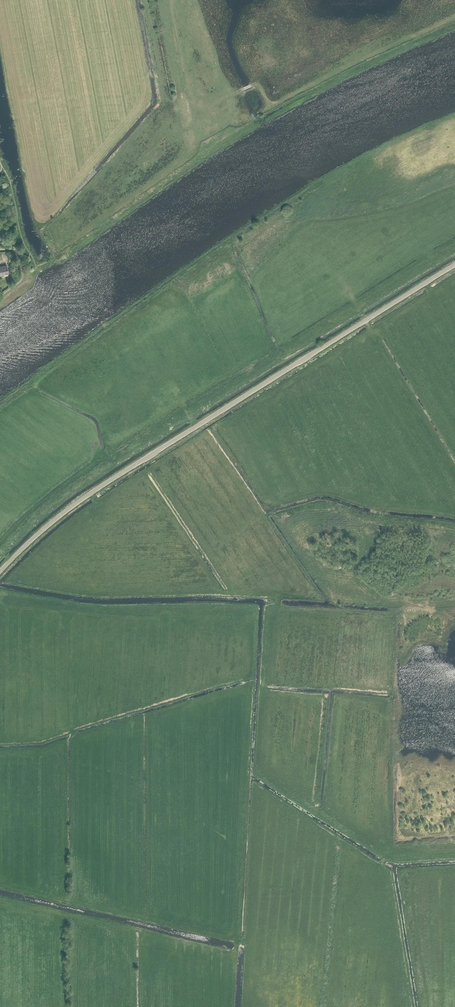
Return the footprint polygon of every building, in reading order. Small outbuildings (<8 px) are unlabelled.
[(7,266),(0,267),(0,276),(8,274),(7,266)]
